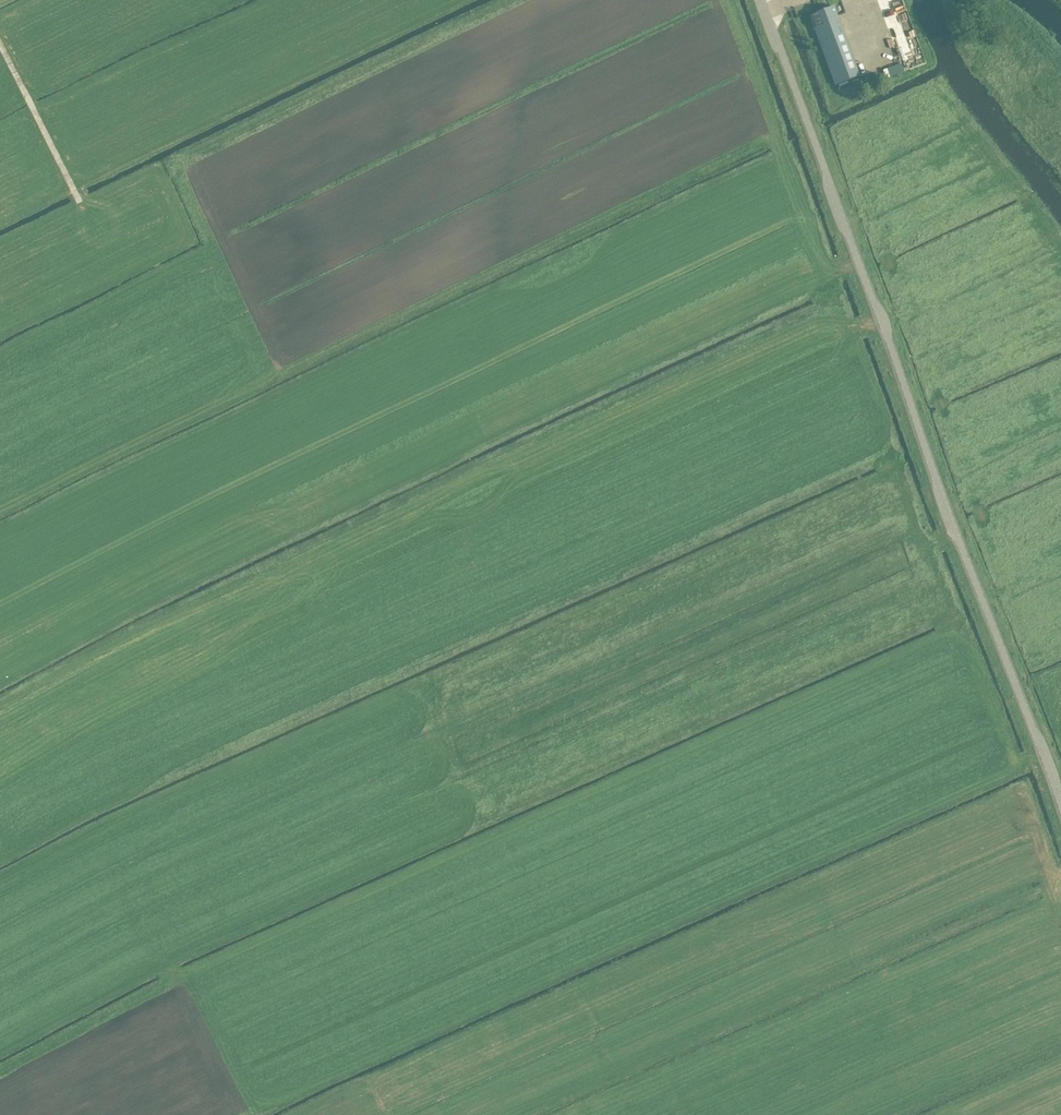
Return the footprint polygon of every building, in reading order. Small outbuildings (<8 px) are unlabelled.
[(834,84),(860,75),(834,6),(809,15),(834,84)] [(882,56),(884,62),(894,59),(892,53),(882,56)]
